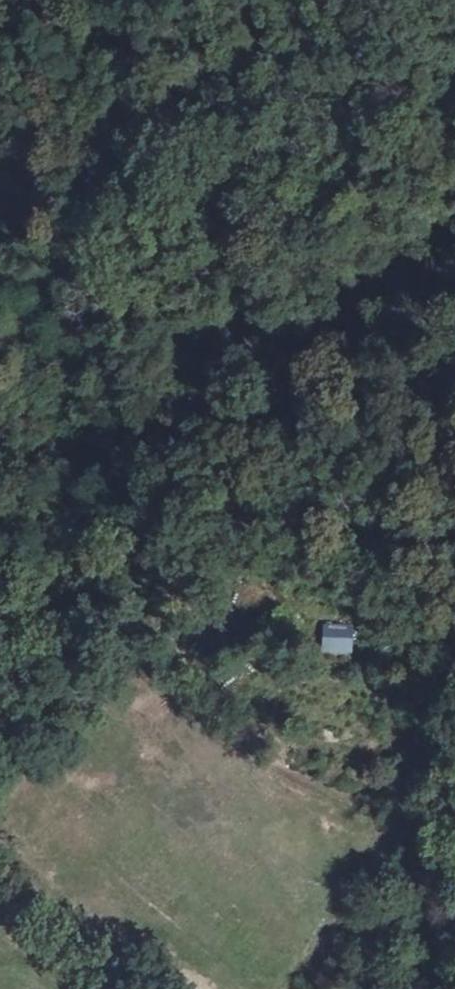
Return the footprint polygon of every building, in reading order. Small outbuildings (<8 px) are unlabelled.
[(350,654),(351,626),(321,626),(321,654),(350,654)]
